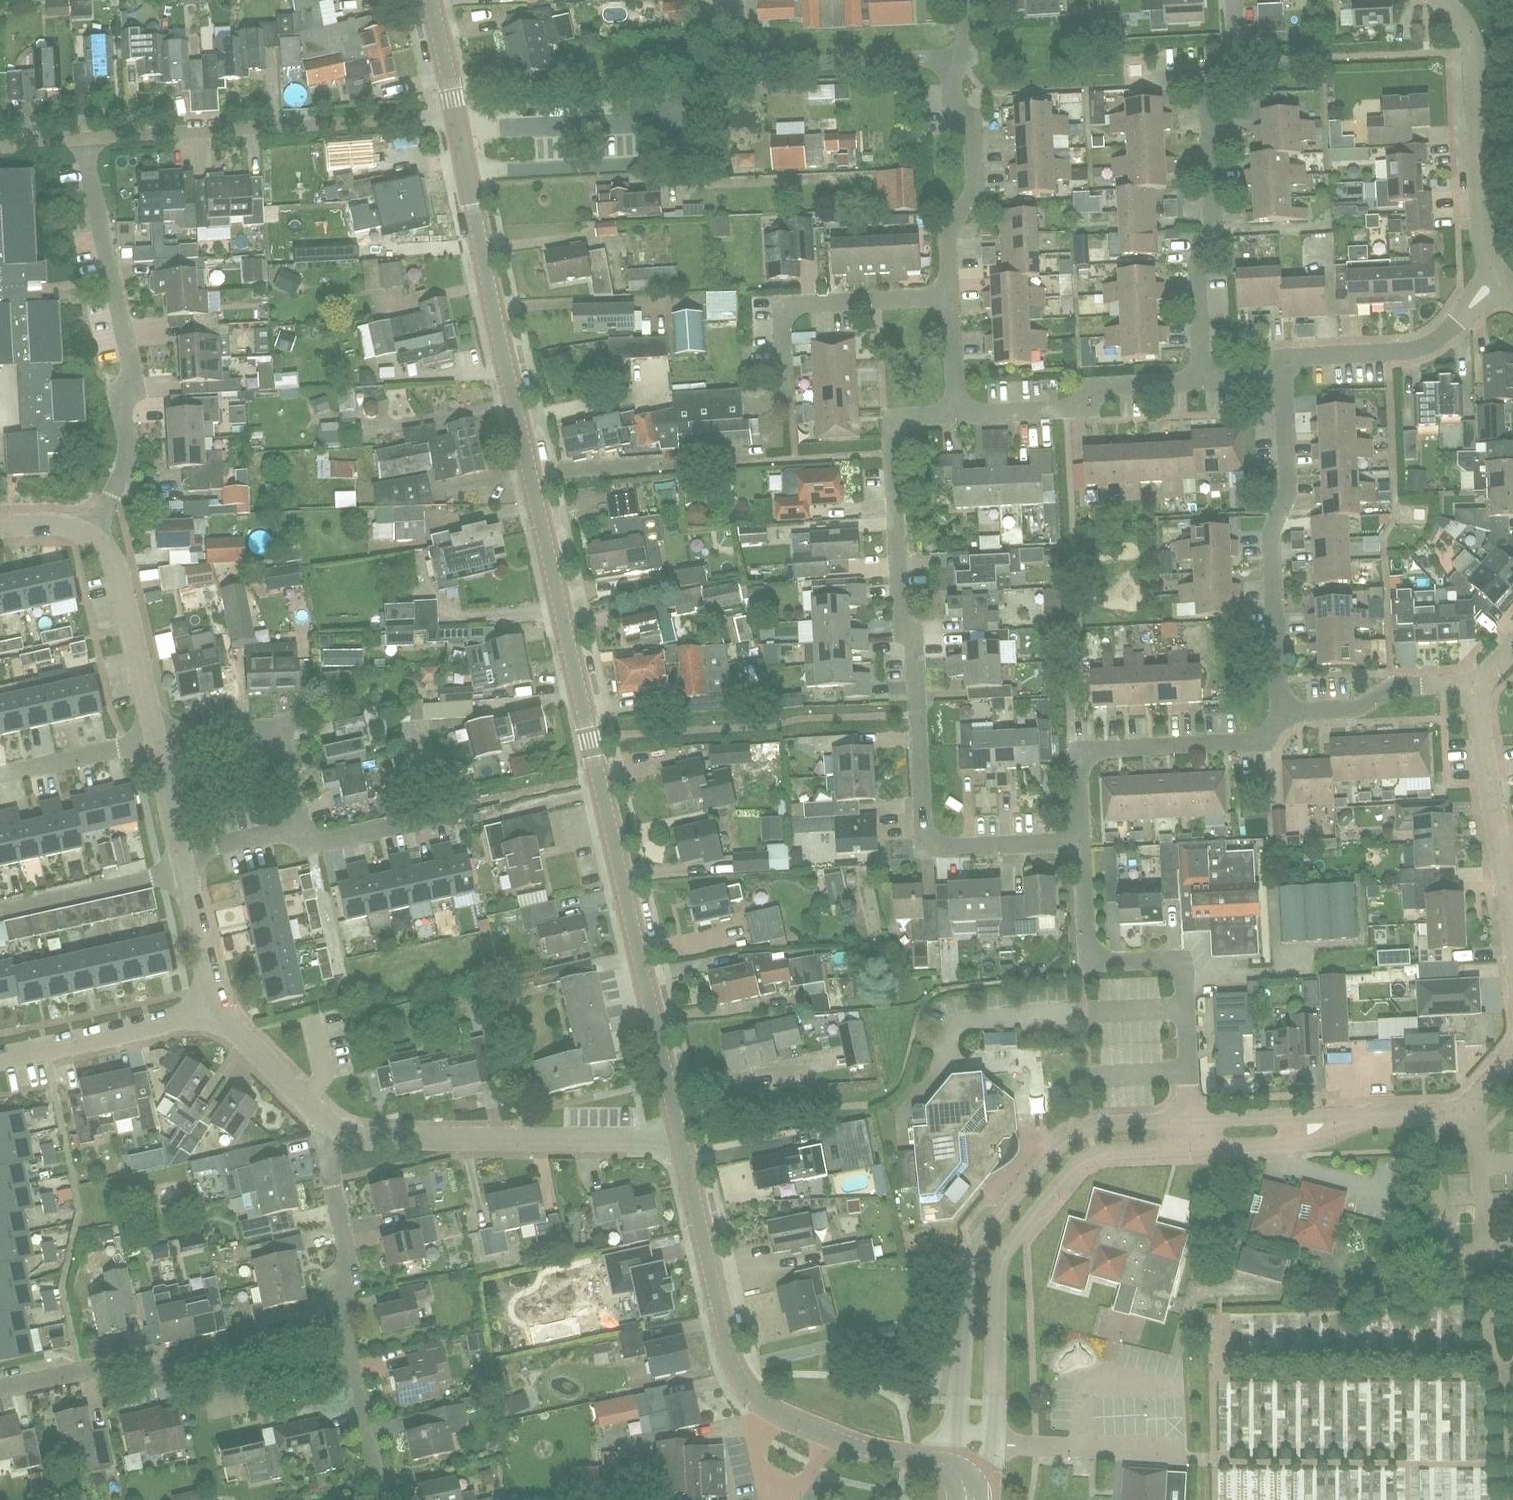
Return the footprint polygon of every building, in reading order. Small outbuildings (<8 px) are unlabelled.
[(299,35),(299,34),(323,28),(322,22),(319,4),(320,4),(320,0),(293,0),(294,15),(293,15),(290,15),(291,15),(292,36),(299,35)] [(871,27),(914,25),(913,0),(759,0),(760,21),(791,20),(791,23),(804,23),(804,30),(862,27),(862,22),(871,22),(871,27)] [(1205,23),(1204,0),(1143,0),(1144,14),(1156,13),(1156,8),(1166,7),(1167,25),(1205,23)] [(1344,11),(1353,11),(1354,28),(1394,26),(1393,0),(1380,1),(1380,0),(1343,0),(1344,11)] [(1259,19),(1277,18),(1284,17),(1283,5),(1258,6),(1259,19)] [(54,11),(55,22),(74,20),(73,9),(54,11)] [(558,44),(553,21),(550,9),(527,14),(529,26),(504,31),(510,55),(546,47),(546,46),(558,44)] [(292,36),(291,15),(275,17),(275,24),(253,25),(253,32),(238,33),(240,80),(250,79),(249,72),(266,71),(265,49),(278,48),(277,37),(292,36)] [(340,53),(342,63),(389,52),(384,27),(377,29),(374,20),(370,17),(323,28),(299,34),(299,35),(305,61),(340,53)] [(95,79),(112,78),(109,31),(101,32),(101,39),(84,40),(86,63),(71,64),(73,90),(96,88),(95,79)] [(156,85),(164,84),(161,37),(143,38),(143,31),(120,32),(122,63),(137,61),(139,78),(156,77),(156,85)] [(202,61),(200,61),(202,91),(226,90),(225,81),(240,80),(238,33),(212,34),(214,56),(201,56),(202,61)] [(169,36),(161,37),(164,84),(180,83),(180,93),(202,91),(200,61),(187,61),(186,42),(169,43),(169,36)] [(299,39),(279,40),(281,72),(301,71),(299,39)] [(32,52),(34,71),(20,72),(22,102),(45,100),(44,91),(60,89),(57,43),(49,44),(49,51),(32,52)] [(546,47),(510,55),(515,78),(540,72),(542,84),(566,79),(561,58),(549,60),(546,47)] [(389,52),(342,63),(341,63),(340,58),(304,66),(308,85),(343,77),(344,82),(367,76),(369,85),(395,79),(389,52)] [(1274,102),(1288,101),(1287,91),(1273,92),(1274,102)] [(1399,127),(1430,126),(1428,98),(1386,100),(1387,118),(1370,119),(1371,143),(1399,142),(1399,127)] [(1111,124),(1172,122),(1171,113),(1163,114),(1162,100),(1127,102),(1127,114),(1111,115),(1111,124)] [(1320,122),(1314,122),(1314,121),(1299,122),(1299,108),(1263,110),(1264,126),(1256,126),(1256,134),(1314,131),(1320,131),(1320,122)] [(1172,122),(1111,124),(1112,134),(1128,133),(1129,146),(1164,144),(1163,131),(1172,130),(1172,122)] [(1069,126),(1008,130),(1009,138),(1018,138),(1019,151),(1054,149),(1054,136),(1069,135),(1069,126)] [(1266,156),(1289,154),(1301,154),(1300,141),(1315,140),(1314,131),(1256,134),(1257,142),(1265,142),(1266,155),(1266,156)] [(774,167),(822,165),(820,135),(772,137),(774,167)] [(826,153),(840,151),(841,152),(841,165),(848,164),(848,151),(848,152),(848,138),(839,138),(839,135),(824,135),(826,153)] [(1105,148),(1104,138),(1092,138),(1092,149),(1105,148)] [(387,140),(337,143),(338,176),(359,175),(358,158),(388,156),(387,140)] [(1164,144),(1129,146),(1130,157),(1113,158),(1114,167),(1174,165),(1173,158),(1165,158),(1164,144)] [(1389,146),(1391,180),(1424,178),(1423,165),(1431,164),(1429,144),(1389,146)] [(1369,148),(1355,149),(1343,149),(1331,149),(1331,150),(1329,150),(1329,163),(1331,163),(1369,161),(1369,149),(1369,148)] [(1054,149),(1019,151),(1019,164),(1010,165),(1011,173),(1071,169),(1070,160),(1055,161),(1054,149)] [(1246,179),(1306,175),(1306,166),(1290,166),(1289,154),(1266,156),(1266,155),(1252,156),(1253,170),(1246,171),(1246,179)] [(743,158),(743,173),(761,172),(761,157),(743,158)] [(1174,165),(1114,167),(1114,177),(1131,176),(1131,188),(1131,189),(1155,188),(1155,189),(1166,188),(1166,173),(1174,173),(1174,165)] [(892,170),(892,172),(894,210),(914,209),(912,169),(892,170)] [(1071,169),(1011,173),(1011,181),(1020,181),(1021,195),(1057,193),(1056,180),(1072,179),(1071,169)] [(180,171),(157,173),(158,183),(160,223),(175,222),(175,226),(181,231),(190,230),(191,237),(196,237),(193,204),(193,197),(182,198),(180,171)] [(20,365),(21,385),(23,385),(26,434),(4,436),(7,476),(48,474),(46,455),(65,454),(63,423),(85,422),(82,382),(51,384),(50,364),(61,363),(57,302),(42,303),(27,304),(25,283),(43,282),(42,263),(35,263),(29,173),(0,174),(0,367),(20,365)] [(158,183),(157,173),(136,174),(139,224),(152,223),(152,228),(155,230),(155,234),(151,235),(153,261),(176,260),(179,260),(178,247),(162,248),(160,223),(158,183)] [(203,181),(204,202),(195,203),(195,197),(193,197),(193,204),(196,237),(206,236),(206,229),(228,228),(228,219),(226,180),(220,180),(219,173),(204,173),(205,181),(203,181)] [(371,224),(369,213),(374,212),(423,201),(417,175),(383,183),(382,178),(353,184),(356,200),(370,197),(372,205),(367,206),(366,201),(343,206),(343,207),(330,210),(334,226),(346,223),(348,229),(371,224)] [(1306,175),(1246,179),(1247,187),(1254,186),(1255,200),(1291,198),(1290,186),(1307,185),(1306,175)] [(248,178),(226,180),(228,219),(241,218),(241,227),(264,225),(262,200),(249,201),(248,178)] [(1391,180),(1377,181),(1379,208),(1401,207),(1400,202),(1407,201),(1408,219),(1434,218),(1432,191),(1424,192),(1424,178),(1391,180)] [(629,191),(628,183),(613,184),(613,186),(598,187),(599,200),(595,202),(595,211),(600,215),(628,213),(629,216),(661,214),(659,194),(643,195),(643,190),(629,191)] [(1131,189),(1131,188),(1118,189),(1119,212),(1156,210),(1155,189),(1155,188),(1131,189)] [(1291,198),(1255,200),(1256,213),(1248,214),(1249,223),(1308,220),(1307,209),(1292,210),(1291,198)] [(1164,209),(1178,209),(1177,200),(1164,201),(1164,209)] [(423,201),(374,212),(377,223),(390,220),(393,235),(429,226),(423,201)] [(1002,234),(1038,232),(1037,209),(1000,211),(1002,234)] [(1178,209),(1164,209),(1164,219),(1178,218),(1178,209)] [(1156,210),(1119,212),(1120,233),(1157,231),(1156,210)] [(896,226),(910,226),(909,215),(896,216),(896,226)] [(1369,228),(1381,227),(1380,215),(1368,216),(1369,228)] [(896,226),(896,216),(883,216),(884,227),(896,226)] [(867,228),(866,217),(852,218),(853,229),(867,228)] [(709,219),(711,239),(723,238),(721,218),(709,219)] [(853,229),(852,218),(840,218),(841,229),(853,229)] [(1434,218),(1408,219),(1409,233),(1434,231),(1434,218)] [(766,237),(768,279),(799,278),(797,246),(812,245),(810,221),(786,222),(787,236),(766,237)] [(597,238),(618,236),(617,223),(595,225),(597,238)] [(982,237),(996,236),(995,227),(981,227),(982,237)] [(290,231),(273,230),(271,246),(289,247),(290,231)] [(1157,231),(1120,233),(1122,256),(1158,254),(1157,231)] [(1166,241),(1179,240),(1179,231),(1165,231),(1166,241)] [(1038,232),(1002,234),(1003,256),(1039,254),(1038,232)] [(1314,260),(1337,256),(1333,234),(1310,238),(1314,260)] [(907,272),(921,271),(919,237),(897,239),(899,281),(907,280),(907,272)] [(899,281),(897,239),(875,240),(877,273),(890,272),(890,281),(899,281)] [(877,273),(875,240),(854,241),(856,283),(863,283),(863,274),(877,273)] [(856,283),(854,241),(831,242),(833,276),(848,275),(848,284),(856,283)] [(385,243),(356,245),(357,261),(386,259),(385,243)] [(552,284),(591,277),(595,297),(614,296),(605,250),(599,251),(587,253),(585,246),(581,247),(580,243),(571,245),(571,249),(546,254),(552,284)] [(1415,295),(1416,295),(1437,294),(1435,253),(1434,245),(1412,246),(1413,262),(1412,262),(1413,270),(1414,270),(1415,295)] [(1372,247),(1372,260),(1385,261),(1386,248),(1372,247)] [(983,267),(997,266),(996,248),(982,249),(983,267)] [(1039,254),(1003,256),(1004,277),(991,278),(1040,276),(1039,254)] [(155,292),(155,296),(165,295),(194,293),(193,272),(204,271),(203,258),(179,260),(176,260),(177,271),(151,273),(151,276),(148,279),(149,290),(152,292),(155,292)] [(252,259),(252,287),(266,287),(266,259),(252,259)] [(1390,261),(1370,262),(1372,305),(1386,304),(1386,310),(1394,310),(1392,271),(1391,271),(1390,261)] [(365,291),(380,289),(403,287),(400,263),(377,265),(377,262),(362,263),(365,291)] [(1337,275),(1337,290),(1339,315),(1359,314),(1359,305),(1372,305),(1370,262),(1346,264),(1347,274),(1337,275)] [(630,292),(679,289),(678,268),(629,271),(630,292)] [(1282,269),(1281,269),(1260,270),(1262,307),(1283,305),(1284,305),(1282,282),(1283,282),(1282,269)] [(1104,295),(1164,292),(1163,284),(1156,285),(1155,270),(1119,272),(1120,285),(1103,285),(1104,295)] [(1262,307),(1260,270),(1237,271),(1240,308),(1262,307)] [(1414,270),(1413,270),(1392,271),(1394,310),(1417,308),(1416,295),(1415,295),(1414,270)] [(1040,276),(991,278),(992,293),(984,293),(984,301),(1044,297),(1043,288),(1028,289),(1027,277),(1040,277),(1040,276)] [(1306,316),(1329,315),(1326,279),(1304,281),(1306,316)] [(1284,317),(1285,317),(1306,316),(1304,281),(1283,282),(1282,282),(1284,305),(1283,305),(1284,317)] [(204,292),(194,293),(165,295),(167,317),(190,316),(191,327),(201,326),(217,325),(216,313),(206,314),(204,292)] [(1164,292),(1104,295),(1104,304),(1121,303),(1122,316),(1157,314),(1156,300),(1164,299),(1164,292)] [(383,317),(404,315),(403,293),(381,295),(383,317)] [(734,294),(709,296),(710,317),(735,315),(734,294)] [(1044,297),(984,301),(985,309),(993,308),(994,322),(1029,320),(1028,308),(1044,307),(1044,297)] [(373,354),(395,348),(399,365),(436,357),(439,361),(447,359),(448,354),(457,352),(445,300),(418,306),(420,315),(367,326),(373,354)] [(610,340),(634,338),(633,306),(616,307),(575,309),(576,331),(607,330),(610,340)] [(705,354),(705,342),(704,314),(695,314),(674,315),(677,356),(698,354),(705,354)] [(1157,314),(1122,316),(1122,328),(1106,329),(1106,338),(1166,335),(1166,328),(1158,328),(1157,314)] [(1029,320),(994,322),(995,336),(986,337),(987,344),(1046,341),(1046,332),(1030,333),(1029,320)] [(177,340),(179,362),(219,360),(219,359),(230,358),(227,324),(217,325),(201,326),(191,327),(191,328),(202,327),(202,338),(177,340)] [(1166,335),(1106,338),(1107,348),(1123,347),(1123,360),(1159,358),(1159,343),(1166,343),(1166,335)] [(611,359),(614,359),(669,357),(667,336),(634,338),(610,340),(611,359)] [(854,340),(816,341),(813,342),(814,358),(806,359),(806,357),(801,357),(801,367),(855,364),(854,340)] [(1046,341),(987,344),(987,352),(995,352),(996,366),(1032,364),(1031,352),(1047,351),(1046,341)] [(1512,400),(1512,358),(1484,359),(1486,400),(1512,400)] [(220,380),(219,360),(179,362),(181,384),(204,382),(205,394),(240,392),(239,379),(220,380)] [(801,367),(801,368),(802,376),(808,376),(808,374),(814,373),(815,391),(857,388),(855,364),(801,367)] [(1442,418),(1465,416),(1464,386),(1456,387),(1456,376),(1439,377),(1439,385),(1441,418),(1442,418)] [(718,388),(741,388),(741,378),(718,377),(718,388)] [(280,391),(301,390),(300,379),(279,380),(280,391)] [(1439,385),(1423,386),(1423,395),(1416,396),(1417,427),(1442,426),(1442,418),(1441,418),(1439,385)] [(815,391),(816,408),(809,408),(809,405),(804,405),(804,415),(858,412),(857,388),(815,391)] [(562,429),(566,444),(620,432),(628,433),(627,429),(635,427),(637,434),(657,430),(656,427),(743,422),(741,390),(672,394),(675,409),(636,419),(635,413),(620,418),(619,415),(581,424),(580,420),(567,423),(568,427),(562,429)] [(167,441),(202,439),(201,425),(219,423),(217,398),(183,400),(184,411),(165,412),(167,441)] [(1357,428),(1372,427),(1371,416),(1356,417),(1355,405),(1319,407),(1320,422),(1312,422),(1312,431),(1320,430),(1357,428)] [(1480,439),(1505,438),(1504,406),(1479,407),(1480,439)] [(858,412),(804,415),(805,424),(810,424),(810,422),(817,421),(818,439),(859,437),(858,412)] [(1466,449),(1479,448),(1477,419),(1464,420),(1466,449)] [(448,435),(436,438),(433,425),(403,431),(405,444),(427,440),(428,442),(424,443),(427,443),(430,456),(477,445),(472,420),(446,426),(448,435)] [(657,430),(637,434),(641,449),(660,444),(662,451),(676,450),(675,445),(679,444),(680,451),(752,445),(750,421),(743,422),(656,427),(657,430)] [(340,445),(360,444),(360,426),(340,427),(340,445)] [(1218,430),(1222,484),(1230,483),(1229,477),(1227,478),(1227,471),(1244,469),(1241,428),(1218,430)] [(1320,430),(1321,444),(1313,444),(1313,452),(1373,449),(1372,439),(1357,440),(1357,428),(1320,430)] [(339,450),(337,429),(319,430),(321,451),(339,450)] [(1222,484),(1218,430),(1196,432),(1199,473),(1211,472),(1212,478),(1210,478),(1210,485),(1222,484)] [(1406,459),(1420,459),(1419,431),(1405,432),(1406,459)] [(620,432),(566,444),(569,458),(573,457),(574,462),(587,459),(586,454),(606,450),(606,453),(623,449),(622,446),(631,444),(628,433),(620,432)] [(1174,436),(1178,496),(1197,495),(1196,473),(1199,473),(1196,432),(1193,432),(1194,444),(1180,445),(1179,436),(1174,436)] [(1445,449),(1461,448),(1461,432),(1445,433),(1445,449)] [(1178,496),(1174,436),(1163,437),(1164,446),(1152,447),(1154,482),(1164,481),(1165,497),(1178,496)] [(202,439),(167,441),(169,468),(185,467),(185,478),(180,483),(186,488),(186,491),(228,488),(226,452),(202,454),(202,439)] [(1133,499),(1129,439),(1119,440),(1120,449),(1107,449),(1109,484),(1120,484),(1121,500),(1133,499)] [(1154,482),(1152,447),(1135,448),(1135,439),(1129,439),(1133,499),(1140,499),(1139,483),(1154,482)] [(1109,484),(1107,449),(1106,440),(1098,441),(1098,450),(1084,451),(1086,486),(1098,485),(1099,501),(1110,500),(1109,484)] [(378,480),(433,469),(435,482),(483,471),(477,445),(430,456),(427,443),(424,443),(410,446),(373,453),(378,480)] [(1373,449),(1313,452),(1314,459),(1321,459),(1322,473),(1358,471),(1358,459),(1373,458),(1373,449)] [(1476,452),(1460,452),(1460,465),(1470,472),(1474,472),(1475,493),(1490,492),(1490,490),(1512,490),(1512,463),(1504,463),(1503,450),(1476,452)] [(317,479),(357,479),(357,462),(328,461),(328,451),(316,452),(317,461),(317,479)] [(1021,506),(1047,505),(1048,517),(1057,517),(1055,492),(1053,451),(1031,452),(1032,470),(1019,471),(1021,506)] [(1000,507),(997,454),(987,455),(988,473),(975,473),(977,508),(1000,507)] [(1021,506),(1019,471),(1008,471),(1007,454),(997,454),(1000,507),(1021,506)] [(977,508),(975,473),(965,474),(964,456),(941,457),(942,481),(954,481),(956,510),(977,508)] [(1391,470),(1378,471),(1379,488),(1392,487),(1391,470)] [(789,495),(801,495),(801,499),(778,501),(779,521),(809,519),(808,505),(840,503),(840,499),(843,497),(843,488),(839,486),(839,472),(803,475),(802,471),(788,472),(784,476),(785,492),(789,495)] [(1358,471),(1322,473),(1323,488),(1315,488),(1315,495),(1375,492),(1374,483),(1359,484),(1358,471)] [(375,507),(432,506),(425,473),(371,485),(375,507)] [(249,514),(248,498),(247,488),(222,489),(223,506),(237,506),(238,515),(249,514)] [(870,491),(870,502),(886,502),(885,490),(870,491)] [(1490,492),(1491,509),(1477,510),(1478,528),(1505,535),(1504,517),(1512,516),(1512,490),(1490,490),(1490,492)] [(1375,492),(1315,495),(1316,504),(1324,503),(1324,517),(1325,518),(1348,517),(1361,517),(1360,502),(1376,501),(1375,492)] [(589,569),(594,572),(595,575),(625,570),(626,575),(663,569),(659,543),(645,545),(644,536),(643,536),(635,493),(608,498),(615,537),(606,538),(606,542),(590,544),(592,556),(587,561),(589,569)] [(361,511),(360,494),(339,495),(340,512),(361,511)] [(184,519),(208,518),(208,501),(183,502),(184,519)] [(423,512),(433,512),(433,506),(376,509),(375,525),(372,525),(373,542),(393,541),(424,540),(423,512)] [(1324,517),(1312,518),(1313,540),(1349,538),(1348,517),(1325,518),(1324,517)] [(1462,519),(1450,522),(1454,537),(1466,533),(1462,519)] [(189,553),(203,553),(202,538),(193,539),(192,521),(157,523),(158,550),(189,548),(189,553)] [(426,549),(427,554),(499,539),(495,522),(429,538),(432,547),(426,549)] [(1178,552),(1237,548),(1237,540),(1228,541),(1228,527),(1193,529),(1194,541),(1177,542),(1178,552)] [(757,552),(756,544),(767,543),(767,528),(739,529),(740,545),(742,545),(742,553),(757,552)] [(1488,539),(1490,542),(1483,550),(1490,556),(1483,564),(1511,589),(1512,587),(1512,562),(1506,556),(1512,548),(1512,537),(1505,535),(1478,528),(1474,534),(1488,539)] [(827,561),(860,560),(858,532),(812,535),(813,554),(795,555),(796,578),(828,576),(827,561)] [(1003,548),(1003,536),(982,537),(982,548),(1003,548)] [(1349,538),(1313,540),(1315,562),(1350,560),(1349,538)] [(492,555),(503,552),(499,539),(427,554),(433,578),(446,575),(448,581),(495,569),(492,555)] [(245,563),(244,541),(206,543),(207,564),(245,563)] [(1237,548),(1178,552),(1178,561),(1195,560),(1195,573),(1230,571),(1229,557),(1238,557),(1237,548)] [(956,569),(957,593),(988,591),(997,590),(996,574),(1011,573),(1010,550),(979,552),(979,564),(970,564),(970,568),(956,569)] [(1350,560),(1315,562),(1316,584),(1352,582),(1350,560)] [(1293,573),(1307,572),(1307,563),(1293,563),(1293,573)] [(186,587),(212,583),(209,564),(184,568),(186,587)] [(263,569),(267,591),(301,586),(298,564),(263,569)] [(1449,581),(1463,593),(1468,598),(1476,589),(1496,607),(1511,589),(1483,564),(1468,580),(1458,571),(1449,581)] [(42,571),(50,605),(76,599),(68,565),(42,571)] [(678,571),(678,585),(707,584),(706,569),(678,571)] [(50,605),(42,571),(18,577),(25,611),(50,605)] [(1230,571),(1195,573),(1196,585),(1179,586),(1180,595),(1239,591),(1239,584),(1231,585),(1230,571)] [(18,577),(0,581),(0,614),(1,616),(25,611),(18,577)] [(249,581),(244,582),(244,585),(219,590),(223,606),(222,606),(230,644),(255,639),(246,595),(252,594),(249,581)] [(707,612),(743,604),(742,601),(749,600),(746,583),(739,585),(738,583),(703,590),(702,587),(673,593),(678,618),(697,614),(696,610),(706,608),(707,612)] [(812,588),(814,622),(850,620),(850,609),(866,608),(865,585),(812,588)] [(988,591),(957,593),(947,593),(949,619),(963,617),(963,622),(973,621),(974,632),(985,631),(999,630),(998,607),(989,607),(988,591)] [(1239,591),(1180,595),(1180,605),(1197,604),(1198,616),(1233,614),(1232,601),(1240,600),(1239,591)] [(1417,643),(1438,642),(1436,605),(1416,607),(1415,593),(1392,594),(1394,619),(1416,618),(1417,643)] [(1463,593),(1459,598),(1459,595),(1447,596),(1448,605),(1436,605),(1438,642),(1460,641),(1459,615),(1468,615),(1474,620),(1482,610),(1468,598),(1463,593)] [(1369,620),(1368,611),(1353,612),(1352,599),(1316,601),(1317,616),(1309,616),(1310,624),(1369,620)] [(412,601),(384,603),(385,628),(413,626),(412,601)] [(304,651),(318,649),(310,604),(296,606),(304,651)] [(1370,621),(1385,620),(1384,605),(1369,606),(1370,621)] [(643,644),(662,639),(663,645),(678,641),(671,614),(668,615),(666,608),(623,618),(629,643),(643,640),(643,644)] [(741,609),(733,610),(725,612),(726,616),(731,641),(724,641),(725,646),(727,646),(732,645),(754,640),(753,634),(748,616),(743,617),(741,609)] [(814,622),(815,644),(868,641),(868,631),(851,632),(850,620),(814,622)] [(1318,631),(1318,644),(1318,645),(1354,642),(1354,630),(1369,629),(1369,621),(1369,620),(1310,624),(1310,632),(1318,631)] [(58,642),(72,639),(70,628),(56,631),(58,642)] [(438,631),(438,630),(426,631),(426,633),(401,634),(402,645),(426,643),(438,642),(438,643),(470,641),(469,629),(438,631)] [(949,657),(949,667),(1001,664),(1000,643),(1010,642),(1009,630),(999,630),(985,631),(986,642),(964,644),(965,656),(949,657)] [(58,642),(56,631),(40,634),(43,645),(58,642)] [(201,690),(193,654),(189,636),(175,639),(178,651),(183,650),(184,655),(173,658),(182,695),(201,690)] [(489,667),(528,659),(524,637),(485,645),(489,667)] [(6,642),(9,653),(23,650),(21,639),(6,642)] [(213,651),(225,648),(223,639),(210,642),(212,649),(193,654),(201,690),(221,686),(213,651)] [(806,666),(853,664),(852,652),(869,651),(868,641),(815,644),(816,666),(806,666)] [(1318,644),(1310,645),(1311,653),(1319,653),(1320,667),(1356,665),(1355,652),(1370,651),(1370,641),(1354,642),(1318,645),(1318,644)] [(6,642),(0,643),(0,655),(9,653),(6,642)] [(72,656),(87,653),(84,642),(69,645),(72,656)] [(273,691),(298,689),(296,660),(295,660),(294,644),(268,646),(271,658),(273,691)] [(778,645),(765,646),(769,670),(778,669),(778,645)] [(1178,645),(1178,651),(1177,651),(1181,711),(1189,711),(1188,702),(1202,702),(1200,666),(1187,668),(1186,645),(1178,645)] [(271,658),(268,646),(245,647),(247,692),(273,691),(271,658)] [(725,646),(692,648),(677,648),(677,654),(664,656),(664,653),(615,660),(617,677),(729,661),(727,646),(725,646)] [(1404,651),(1409,670),(1421,667),(1417,648),(1404,651)] [(36,664),(51,661),(49,650),(34,653),(36,664)] [(1181,711),(1177,651),(1168,652),(1169,668),(1157,669),(1159,704),(1173,703),(1173,712),(1181,711)] [(362,652),(324,653),(325,668),(362,668),(362,652)] [(36,664),(34,653),(19,656),(22,668),(36,664)] [(1159,704),(1157,669),(1144,670),(1143,653),(1134,654),(1138,714),(1145,713),(1145,705),(1159,704)] [(1138,714),(1134,654),(1125,654),(1126,671),(1114,671),(1113,655),(1116,715),(1116,707),(1129,706),(1129,714),(1138,714)] [(1116,715),(1113,655),(1102,655),(1103,672),(1091,672),(1093,708),(1107,707),(1108,716),(1116,715)] [(483,691),(533,681),(528,659),(489,667),(469,671),(473,690),(482,688),(483,691)] [(727,694),(734,693),(751,690),(749,673),(731,675),(729,661),(617,677),(620,694),(667,688),(668,691),(682,689),(684,700),(682,700),(684,713),(730,711),(727,694)] [(853,664),(806,666),(807,688),(817,687),(817,688),(846,686),(847,698),(871,697),(870,674),(853,675),(853,664)] [(1013,698),(1018,698),(1018,688),(1012,688),(1012,686),(1002,686),(1001,664),(949,667),(950,678),(966,677),(967,689),(988,688),(989,699),(1013,698)] [(67,685),(75,720),(100,714),(92,679),(67,685)] [(75,720),(67,685),(42,690),(50,725),(75,720)] [(439,690),(439,691),(439,703),(472,702),(473,702),(472,688),(439,690)] [(50,725),(42,690),(18,696),(25,731),(50,725)] [(898,703),(898,693),(880,692),(880,702),(898,703)] [(18,696),(0,700),(0,734),(1,736),(25,731),(18,696)] [(461,758),(473,755),(473,759),(501,752),(499,745),(545,733),(538,708),(465,726),(466,729),(454,732),(461,758)] [(321,743),(326,766),(327,767),(358,760),(358,761),(365,759),(361,742),(368,741),(362,716),(330,723),(334,740),(321,743)] [(1040,746),(1052,745),(1050,720),(1039,721),(1040,731),(1017,732),(1019,768),(1031,767),(1032,784),(1042,784),(1040,746)] [(998,786),(995,733),(974,735),(973,725),(961,726),(963,750),(975,749),(976,771),(988,770),(989,787),(998,786)] [(1019,768),(1017,732),(995,733),(998,786),(1008,786),(1007,769),(1019,768)] [(1406,777),(1431,776),(1429,735),(1404,736),(1406,777)] [(847,736),(814,738),(814,745),(815,752),(835,751),(837,777),(874,775),(872,749),(859,750),(848,750),(847,736)] [(1406,777),(1404,736),(1379,738),(1382,778),(1406,777)] [(814,738),(799,738),(799,746),(814,745),(814,738)] [(1382,778),(1379,738),(1355,739),(1358,780),(1382,778)] [(1331,740),(1333,781),(1358,780),(1355,739),(1331,740)] [(1333,781),(1331,740),(1330,740),(1331,760),(1308,762),(1310,804),(1334,802),(1335,802),(1334,800),(1333,781)] [(752,765),(752,760),(781,759),(780,743),(751,745),(710,747),(711,767),(752,765)] [(560,752),(530,751),(530,763),(515,763),(514,774),(559,776),(560,752)] [(663,772),(670,804),(705,796),(708,809),(736,803),(729,770),(705,775),(701,759),(684,763),(685,767),(663,772)] [(327,767),(326,766),(319,767),(325,793),(339,789),(343,807),(375,799),(369,774),(361,776),(358,761),(358,760),(327,767)] [(1310,804),(1308,762),(1283,763),(1285,805),(1310,804)] [(1202,816),(1227,815),(1225,773),(1200,774),(1202,816)] [(1202,816),(1200,774),(1176,776),(1178,818),(1202,816)] [(874,775),(837,777),(838,793),(838,803),(860,802),(876,801),(874,775)] [(1178,818),(1176,776),(1152,777),(1154,819),(1178,818)] [(1154,819),(1152,777),(1128,778),(1130,821),(1154,819)] [(1130,821),(1128,778),(1103,780),(1105,822),(1130,821)] [(108,828),(137,821),(130,787),(115,791),(114,786),(99,789),(108,828)] [(782,786),(772,788),(777,812),(787,810),(782,786)] [(108,828),(99,789),(86,792),(87,797),(72,800),(75,814),(74,815),(78,834),(108,828)] [(1419,800),(1432,799),(1431,790),(1418,791),(1419,800)] [(1383,802),(1396,801),(1395,792),(1382,792),(1383,802)] [(1359,803),(1372,802),(1371,793),(1358,794),(1359,803)] [(1335,802),(1334,802),(1335,809),(1347,808),(1348,808),(1347,799),(1334,800),(1335,802)] [(82,848),(78,834),(74,815),(64,817),(60,801),(49,803),(60,853),(82,848)] [(60,853),(49,803),(41,805),(45,822),(31,825),(39,858),(60,853)] [(832,803),(805,804),(805,805),(805,819),(834,818),(833,803),(832,803)] [(1417,844),(1455,842),(1453,816),(1429,818),(1428,804),(1399,805),(1400,830),(1416,829),(1417,844)] [(39,858),(31,825),(21,827),(18,810),(7,813),(18,863),(39,858)] [(1286,810),(1280,810),(1273,810),(1274,835),(1287,835),(1286,810)] [(7,813),(0,814),(0,822),(2,831),(0,831),(0,867),(18,863),(7,813)] [(483,863),(492,861),(492,863),(507,860),(514,892),(545,884),(537,853),(555,848),(547,813),(501,824),(484,828),(489,849),(480,851),(483,863)] [(805,819),(792,819),(792,835),(836,832),(838,856),(879,853),(877,828),(876,815),(861,816),(860,816),(834,818),(805,819)] [(707,862),(725,858),(716,822),(676,832),(684,863),(706,858),(707,862)] [(774,837),(788,837),(787,822),(773,823),(774,837)] [(1215,838),(1228,837),(1228,828),(1215,829),(1215,838)] [(1131,842),(1144,841),(1143,832),(1130,833),(1131,842)] [(1106,844),(1119,843),(1119,834),(1106,834),(1106,844)] [(1179,835),(1179,844),(1192,844),(1192,835),(1179,835)] [(1160,846),(1173,846),(1173,836),(1160,836),(1160,846)] [(99,846),(97,846),(103,869),(116,866),(109,837),(97,840),(99,846)] [(112,841),(113,846),(117,866),(131,863),(125,838),(112,841)] [(1324,849),(1337,848),(1336,840),(1323,840),(1324,849)] [(1196,931),(1213,930),(1214,958),(1259,955),(1257,916),(1262,916),(1260,885),(1255,885),(1253,853),(1226,855),(1226,842),(1192,844),(1179,844),(1178,844),(1183,924),(1195,923),(1196,931)] [(1405,885),(1432,883),(1432,870),(1456,869),(1455,842),(1417,844),(1418,870),(1402,871),(1403,885),(1405,885)] [(768,846),(768,853),(734,854),(735,874),(770,872),(789,871),(788,845),(768,846)] [(452,898),(474,893),(466,860),(453,863),(449,846),(440,848),(452,898)] [(1177,846),(1173,846),(1160,846),(1162,880),(1178,879),(1177,846)] [(452,898),(440,848),(430,851),(434,867),(423,870),(430,903),(452,898)] [(1105,849),(1106,884),(1119,883),(1117,849),(1105,849)] [(430,903),(423,870),(411,873),(407,855),(397,858),(409,908),(430,903)] [(409,908),(397,858),(387,860),(391,876),(380,879),(388,913),(409,908)] [(388,913),(380,879),(368,882),(364,865),(355,867),(367,918),(388,913)] [(367,918),(355,867),(346,869),(350,886),(337,890),(345,923),(367,918)] [(245,905),(281,897),(275,872),(240,880),(245,905)] [(303,892),(314,889),(310,875),(299,877),(303,892)] [(1033,877),(1033,881),(1026,882),(1028,913),(1016,913),(1017,937),(1037,935),(1036,920),(1057,919),(1054,880),(1051,880),(1050,876),(1033,877)] [(976,884),(978,923),(1003,921),(1004,945),(1016,944),(1016,937),(1017,937),(1016,913),(1016,907),(1003,908),(1001,882),(1000,882),(1000,877),(983,878),(983,883),(976,884)] [(1407,906),(1418,906),(1419,911),(1431,911),(1432,924),(1465,922),(1463,895),(1442,896),(1442,883),(1432,883),(1405,885),(1407,906)] [(978,923),(976,884),(949,885),(951,910),(938,911),(940,940),(954,939),(953,924),(978,923)] [(1142,887),(1144,924),(1166,923),(1163,885),(1142,887)] [(1284,944),(1358,939),(1355,885),(1281,890),(1284,944)] [(730,904),(744,900),(740,886),(691,898),(698,926),(733,917),(730,904)] [(940,940),(938,911),(925,912),(923,887),(896,889),(898,923),(912,922),(915,969),(929,968),(927,943),(940,942),(940,940)] [(1142,887),(1120,888),(1122,926),(1144,924),(1142,887)] [(131,915),(157,910),(152,889),(127,895),(131,915)] [(303,892),(308,917),(319,914),(314,889),(303,892)] [(281,897),(245,905),(251,930),(287,922),(281,897)] [(106,921),(115,919),(110,899),(102,901),(106,921)] [(524,932),(536,929),(539,942),(543,941),(547,958),(583,949),(579,934),(585,933),(581,917),(558,922),(553,902),(519,910),(524,932)] [(95,945),(90,925),(86,904),(74,907),(79,927),(82,926),(87,947),(95,945)] [(79,927),(74,907),(53,911),(57,932),(79,927)] [(753,946),(786,938),(779,908),(746,915),(753,946)] [(319,914),(308,917),(312,931),(323,929),(319,914)] [(33,937),(41,935),(37,915),(28,917),(33,937)] [(4,923),(8,942),(8,943),(17,941),(12,920),(3,922),(4,923)] [(287,922),(251,930),(257,954),(292,946),(287,922)] [(1465,922),(1432,924),(1432,938),(1420,938),(1422,965),(1445,964),(1445,951),(1466,950),(1465,922)] [(136,943),(144,978),(171,972),(163,937),(136,943)] [(118,984),(144,978),(136,943),(110,948),(118,984)] [(292,946),(257,954),(262,979),(298,971),(292,946)] [(93,990),(118,984),(110,948),(85,954),(93,990)] [(319,966),(330,963),(327,949),(316,951),(319,966)] [(1410,950),(1378,952),(1379,966),(1411,965),(1410,950)] [(772,953),(761,953),(747,954),(749,965),(709,973),(713,989),(746,982),(745,976),(774,970),(773,964),(772,953)] [(67,995),(93,990),(85,954),(59,960),(67,995)] [(775,985),(789,982),(790,989),(825,983),(820,956),(787,961),(773,964),(774,970),(745,976),(746,982),(713,989),(716,1005),(777,992),(775,985)] [(543,970),(547,986),(562,982),(569,1017),(602,1010),(590,959),(543,970)] [(41,1001),(67,995),(59,960),(33,966),(41,1001)] [(33,966),(13,970),(11,961),(5,962),(13,996),(18,995),(21,1006),(41,1001),(33,966)] [(5,962),(0,963),(0,999),(13,996),(5,962)] [(330,963),(319,966),(322,981),(334,979),(330,963)] [(1445,964),(1422,965),(1418,965),(1419,983),(1418,984),(1419,1019),(1350,1023),(1351,1043),(1393,1040),(1395,1077),(1458,1073),(1456,1043),(1466,1042),(1467,1048),(1483,1047),(1488,1041),(1487,1014),(1483,1014),(1481,979),(1460,981),(1459,963),(1445,964)] [(547,986),(543,970),(511,977),(513,988),(533,983),(535,988),(547,986)] [(298,971),(262,979),(268,1004),(304,996),(298,971)] [(1325,1044),(1351,1043),(1350,1023),(1348,976),(1321,978),(1325,1044)] [(344,998),(358,995),(355,985),(341,988),(344,998)] [(468,1005),(482,1002),(480,993),(466,995),(468,1005)] [(1249,1018),(1248,995),(1216,997),(1220,1075),(1244,1074),(1242,1036),(1254,1035),(1253,1018),(1249,1018)] [(569,1017),(577,1052),(578,1052),(580,1063),(587,1062),(591,1080),(592,1080),(598,1078),(600,1080),(602,1081),(605,1081),(608,1081),(610,1079),(612,1077),(613,1074),(613,1072),(613,1069),(611,1067),(610,1066),(609,1061),(617,1060),(616,1056),(612,1056),(602,1010),(569,1017)] [(776,1050),(802,1044),(796,1019),(753,1028),(754,1033),(724,1040),(731,1071),(778,1061),(776,1050)] [(1278,1052),(1279,1073),(1279,1075),(1307,1074),(1307,1059),(1321,1058),(1320,1046),(1319,1020),(1295,1021),(1295,1030),(1268,1032),(1265,1035),(1266,1047),(1268,1049),(1272,1049),(1278,1049),(1278,1052)] [(861,1022),(840,1027),(849,1069),(870,1064),(861,1022)] [(480,1084),(493,1081),(483,1037),(468,1040),(472,1055),(446,1062),(444,1053),(416,1059),(415,1052),(386,1059),(388,1067),(375,1070),(380,1091),(394,1088),(396,1096),(423,1089),(425,1097),(452,1091),(454,1099),(482,1093),(480,1084)] [(578,1052),(577,1052),(533,1062),(540,1096),(592,1084),(592,1080),(591,1080),(587,1062),(580,1063),(578,1052)] [(166,1067),(178,1075),(165,1094),(176,1102),(188,1110),(195,1099),(210,1078),(175,1054),(166,1067)] [(148,1097),(136,1100),(129,1071),(103,1077),(111,1114),(112,1114),(115,1124),(139,1119),(142,1130),(154,1127),(148,1097)] [(913,1113),(916,1151),(898,1153),(902,1190),(912,1189),(909,1164),(918,1163),(923,1223),(925,1223),(953,1220),(999,1165),(998,1149),(996,1147),(1003,1139),(1005,1141),(1010,1140),(1018,1131),(1015,1103),(983,1076),(954,1078),(928,1108),(926,1106),(918,1107),(913,1113)] [(115,1124),(112,1114),(111,1114),(103,1077),(78,1083),(85,1113),(73,1115),(79,1145),(92,1142),(91,1137),(101,1135),(100,1128),(115,1124)] [(234,1141),(255,1109),(232,1094),(211,1125),(234,1141)] [(208,1108),(195,1099),(188,1110),(176,1102),(165,1119),(189,1135),(199,1121),(208,1108)] [(34,1120),(46,1118),(45,1107),(32,1110),(34,1120)] [(26,1134),(21,1111),(0,1116),(0,1140),(26,1134)] [(199,1121),(189,1135),(180,1149),(191,1156),(210,1128),(199,1121)] [(835,1127),(841,1160),(872,1153),(866,1121),(835,1127)] [(0,1140),(0,1164),(21,1160),(32,1157),(26,1134),(0,1140)] [(44,1167),(57,1164),(53,1144),(40,1146),(44,1167)] [(804,1181),(828,1175),(823,1156),(816,1159),(813,1147),(783,1153),(783,1155),(754,1162),(760,1190),(804,1180),(804,1181)] [(251,1167),(257,1191),(242,1195),(293,1184),(287,1159),(257,1167),(253,1148),(223,1155),(228,1173),(251,1167)] [(166,1167),(162,1149),(128,1156),(132,1174),(166,1167)] [(0,1164),(0,1189),(26,1183),(21,1160),(0,1164)] [(408,1219),(430,1214),(425,1194),(403,1199),(399,1182),(370,1188),(376,1215),(405,1208),(408,1219)] [(0,1189),(0,1213),(21,1208),(31,1206),(26,1183),(0,1189)] [(242,1195),(248,1221),(239,1223),(244,1241),(273,1234),(269,1216),(299,1209),(293,1184),(242,1195)] [(536,1245),(561,1239),(556,1213),(542,1216),(535,1186),(510,1191),(518,1228),(532,1225),(536,1245)] [(1265,1189),(1254,1230),(1254,1231),(1329,1252),(1344,1198),(1306,1187),(1304,1194),(1281,1189),(1280,1193),(1265,1189)] [(650,1241),(647,1229),(657,1226),(650,1196),(632,1201),(629,1188),(592,1197),(599,1226),(621,1221),(627,1246),(641,1242),(650,1241)] [(1165,1325),(1190,1232),(1157,1223),(1162,1208),(1095,1190),(1086,1222),(1070,1217),(1052,1285),(1086,1294),(1090,1279),(1121,1287),(1116,1303),(1134,1307),(1132,1316),(1165,1325)] [(518,1228),(510,1191),(484,1197),(491,1227),(478,1230),(483,1256),(508,1251),(504,1231),(518,1228)] [(45,1216),(57,1213),(53,1193),(40,1195),(45,1216)] [(0,1213),(0,1238),(26,1231),(21,1208),(0,1213)] [(816,1244),(813,1231),(829,1228),(826,1212),(809,1215),(769,1225),(776,1254),(816,1244)] [(420,1245),(437,1241),(431,1216),(406,1221),(409,1234),(381,1241),(387,1266),(423,1258),(420,1245)] [(0,1238),(0,1262),(21,1257),(32,1255),(26,1231),(0,1238)] [(297,1252),(305,1250),(301,1234),(262,1243),(266,1259),(253,1262),(259,1286),(303,1277),(297,1252)] [(872,1240),(857,1243),(857,1242),(823,1249),(827,1268),(859,1261),(860,1265),(877,1262),(872,1240)] [(45,1265),(58,1262),(53,1242),(40,1244),(45,1265)] [(567,1244),(544,1245),(544,1253),(567,1252),(567,1244)] [(225,1268),(242,1261),(237,1249),(219,1257),(225,1268)] [(661,1265),(654,1266),(636,1270),(632,1252),(603,1258),(608,1283),(631,1277),(640,1319),(653,1316),(653,1319),(668,1315),(668,1313),(672,1312),(661,1265)] [(0,1262),(0,1287),(27,1281),(21,1257),(0,1262)] [(816,1297),(828,1294),(822,1268),(797,1274),(799,1285),(780,1290),(784,1305),(787,1304),(794,1333),(823,1327),(816,1297)] [(122,1316),(135,1313),(125,1269),(103,1274),(108,1295),(89,1299),(98,1337),(125,1331),(122,1316)] [(1287,1284),(1287,1270),(1244,1269),(1244,1283),(1287,1284)] [(178,1288),(190,1338),(216,1332),(211,1312),(223,1309),(215,1277),(203,1279),(208,1297),(194,1300),(190,1285),(178,1288)] [(303,1277),(259,1286),(263,1303),(251,1306),(256,1327),(291,1319),(288,1305),(308,1300),(303,1277)] [(0,1287),(0,1312),(21,1308),(33,1305),(27,1281),(0,1287)] [(190,1338),(178,1288),(177,1285),(165,1288),(163,1286),(153,1288),(153,1291),(139,1294),(147,1326),(161,1323),(166,1344),(190,1338)] [(428,1285),(423,1286),(423,1285),(399,1291),(402,1303),(377,1309),(383,1333),(418,1325),(412,1301),(426,1298),(426,1297),(430,1296),(428,1285)] [(1277,1286),(1228,1289),(1229,1302),(1278,1300),(1277,1286)] [(45,1314),(58,1311),(53,1290),(40,1293),(45,1314)] [(0,1312),(0,1337),(27,1331),(21,1308),(0,1312)] [(650,1378),(688,1369),(681,1339),(644,1347),(641,1330),(618,1335),(623,1360),(645,1355),(650,1378)] [(0,1337),(0,1363),(32,1355),(27,1331),(0,1337)] [(53,1350),(66,1348),(64,1337),(51,1340),(53,1350)] [(435,1383),(449,1380),(442,1348),(421,1353),(424,1368),(393,1374),(399,1406),(439,1398),(435,1383)] [(692,1394),(669,1399),(666,1386),(643,1391),(649,1415),(667,1411),(672,1432),(699,1426),(692,1394)] [(599,1429),(638,1419),(632,1396),(593,1405),(599,1429)] [(518,1421),(536,1414),(531,1400),(513,1406),(518,1421)] [(447,1436),(470,1431),(464,1405),(441,1410),(445,1426),(406,1435),(412,1462),(452,1453),(447,1436)] [(89,1469),(111,1464),(104,1436),(90,1439),(83,1410),(55,1416),(65,1459),(69,1458),(69,1456),(85,1453),(89,1469)] [(162,1465),(186,1459),(175,1413),(153,1418),(152,1410),(120,1417),(129,1454),(147,1449),(149,1457),(160,1454),(162,1465)] [(40,1466),(32,1429),(18,1432),(15,1416),(0,1419),(0,1460),(10,1457),(13,1471),(40,1466)] [(279,1452),(305,1446),(312,1444),(319,1475),(346,1469),(337,1429),(321,1433),(318,1419),(274,1429),(277,1444),(278,1446),(279,1452)] [(246,1464),(249,1478),(251,1486),(285,1479),(279,1452),(278,1446),(266,1448),(262,1431),(217,1441),(223,1469),(246,1464)] [(639,1469),(643,1469),(643,1487),(661,1486),(661,1490),(661,1499),(709,1499),(709,1498),(725,1497),(723,1463),(722,1447),(706,1447),(692,1448),(691,1441),(656,1443),(657,1456),(640,1455),(639,1469)] [(586,1495),(604,1494),(602,1468),(584,1469),(586,1495)] [(1185,1485),(1186,1473),(1166,1472),(1123,1469),(1121,1494),(1125,1494),(1125,1499),(1184,1499),(1185,1485)] [(1228,1499),(1323,1499),(1324,1476),(1311,1476),(1311,1475),(1229,1474),(1228,1499)] [(474,1491),(459,1494),(455,1479),(419,1487),(422,1499),(476,1499),(474,1491)] [(31,1487),(26,1488),(29,1499),(31,1499),(40,1498),(39,1490),(32,1492),(31,1487)]
